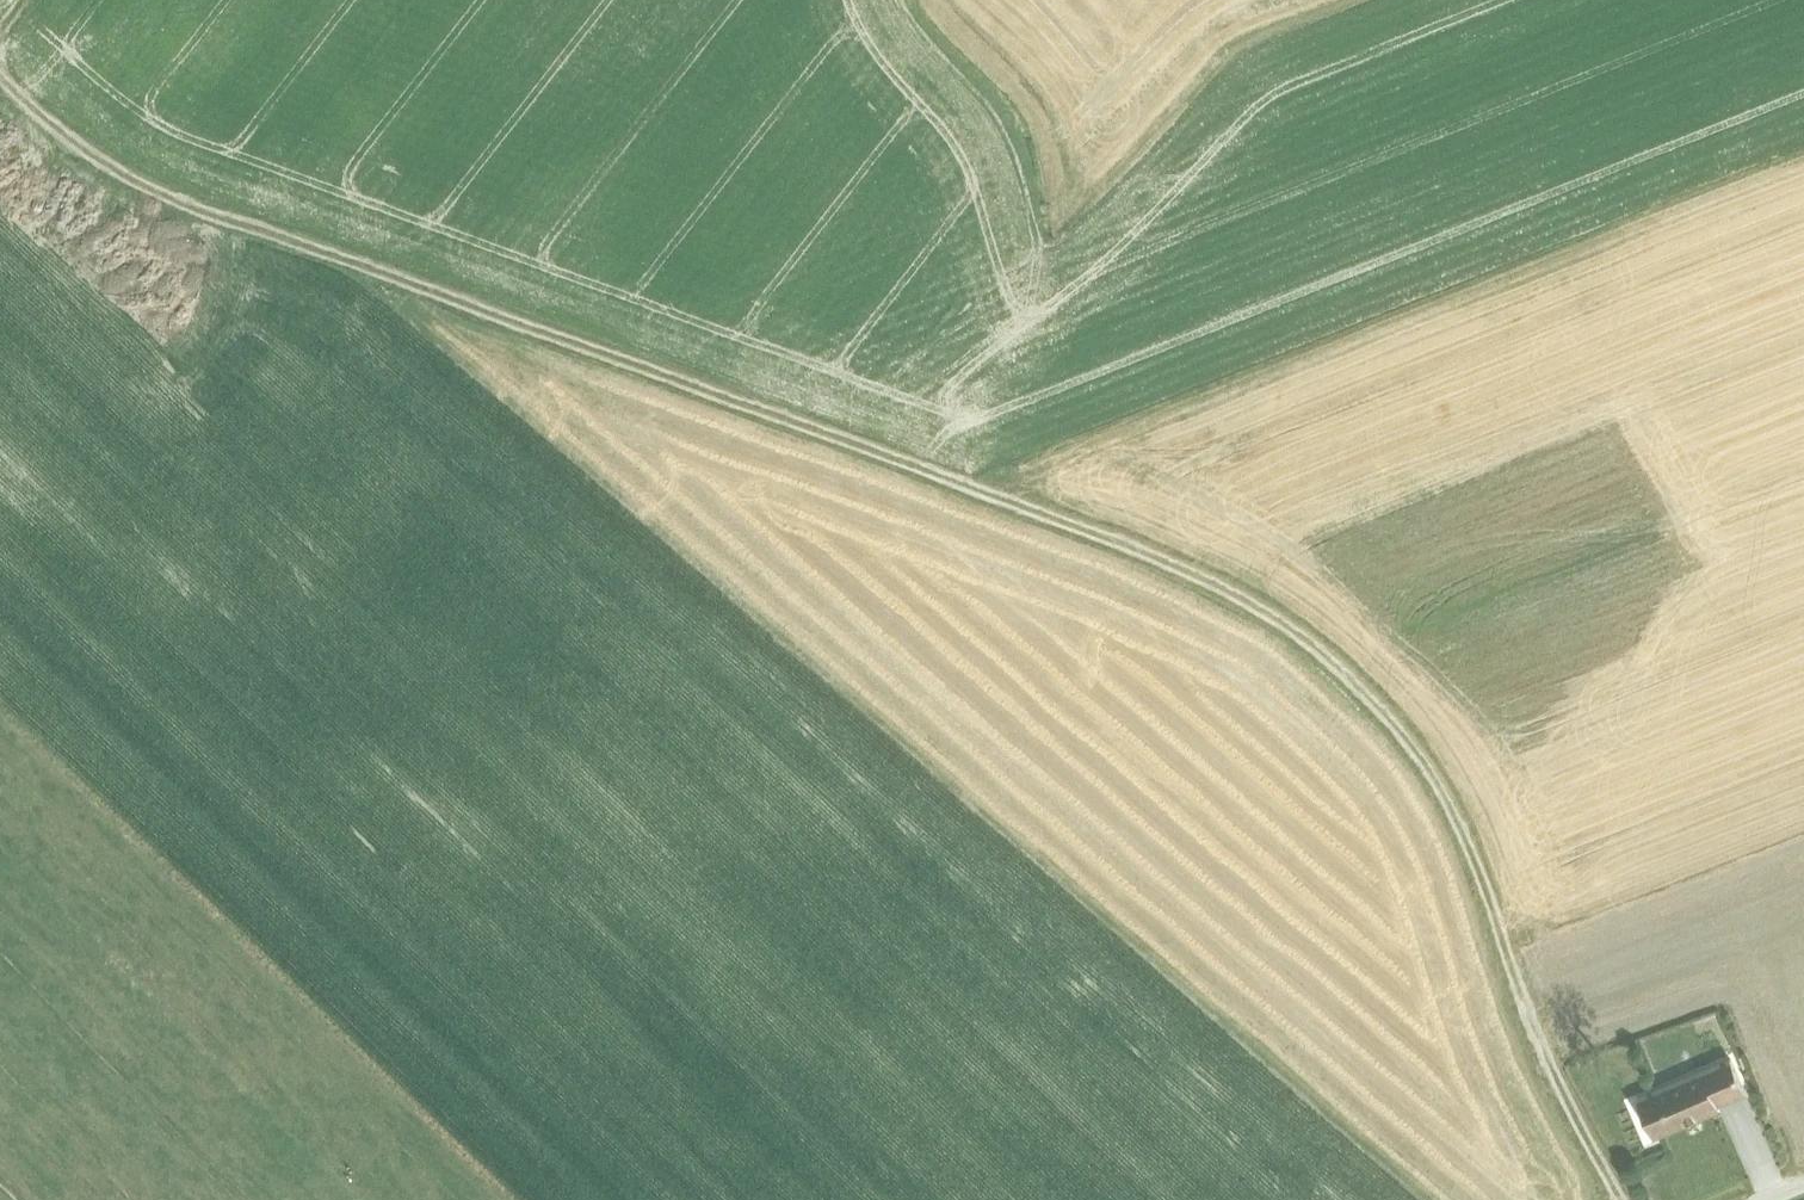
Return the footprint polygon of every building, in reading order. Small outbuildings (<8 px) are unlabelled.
[(1636,1092),(1654,1133),(1720,1104),(1718,1100),(1746,1088),(1731,1053),(1636,1092)]
